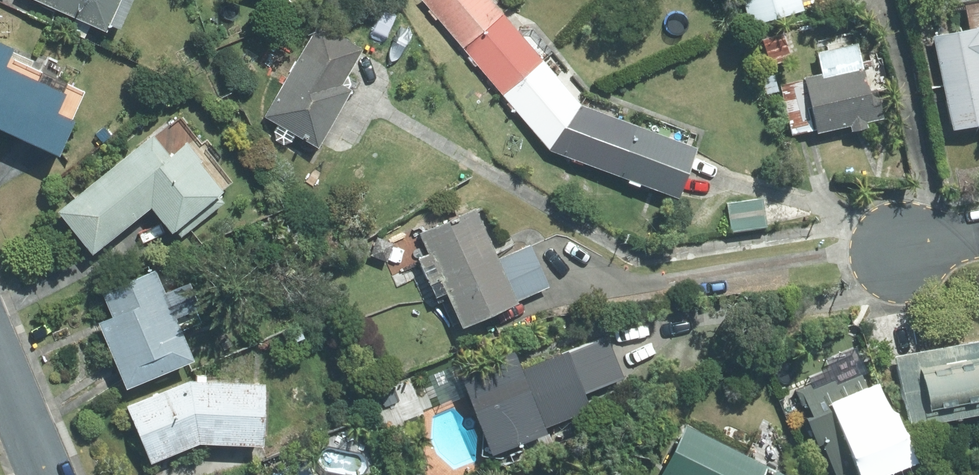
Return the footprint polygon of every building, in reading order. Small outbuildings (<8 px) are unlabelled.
[(108,28),(120,0),(45,0),(108,28)] [(464,46),(504,12),(494,0),(424,0),(464,46)] [(755,22),(806,6),(804,0),(748,0),(755,22)] [(504,12),(464,46),(505,93),(544,59),(504,12)] [(321,20),(267,115),(319,145),(353,86),(343,80),(364,45),(321,20)] [(934,34),(955,126),(978,121),(978,24),(934,34)] [(783,31),(763,38),(770,61),(791,54),(783,31)] [(61,150),(77,117),(59,109),(67,91),(6,63),(14,46),(0,40),(0,122),(61,150)] [(817,127),(818,130),(887,115),(874,59),(865,61),(861,44),(820,53),(824,70),(805,74),(806,77),(783,83),(795,132),(817,127)] [(544,59),(505,93),(551,146),(582,102),(544,59)] [(582,102),(551,146),(680,193),(698,145),(582,102)] [(155,132),(59,208),(93,250),(153,203),(174,228),(227,186),(188,137),(170,151),(155,132)] [(762,197),(728,203),(733,229),(767,224),(762,197)] [(477,206),(420,232),(462,323),(550,283),(531,242),(500,256),(477,206)] [(101,319),(128,383),(194,355),(183,328),(202,320),(196,306),(202,303),(192,279),(167,290),(157,267),(103,291),(113,314),(101,319)] [(517,347),(462,368),(493,448),(549,427),(547,423),(593,406),(587,390),(626,376),(609,333),(525,366),(517,347)] [(897,354),(910,421),(978,408),(978,338),(897,354)] [(809,416),(834,474),(863,474),(886,465),(871,430),(890,422),(868,369),(837,382),(836,378),(813,387),(812,384),(804,387),(815,413),(809,416)] [(192,376),(128,403),(152,460),(202,439),(265,441),(267,379),(192,376)] [(688,421),(663,471),(671,474),(795,474),(688,421)] [(265,474),(314,474),(306,458),(265,474)]
